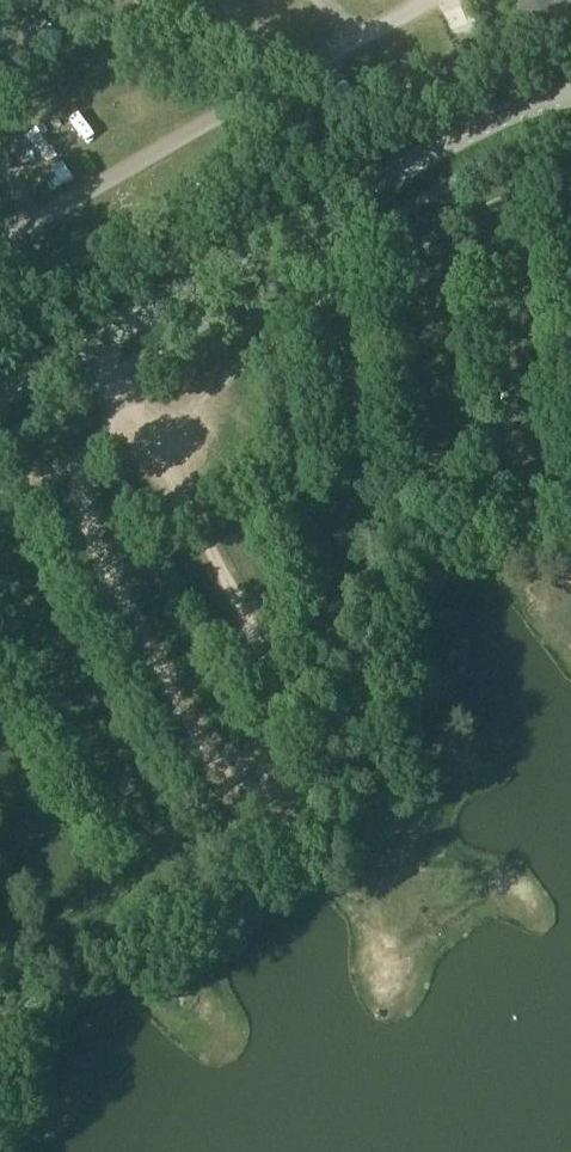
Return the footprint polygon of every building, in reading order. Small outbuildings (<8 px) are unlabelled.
[(524,34),(560,27),(555,0),(518,0),(524,34)]
